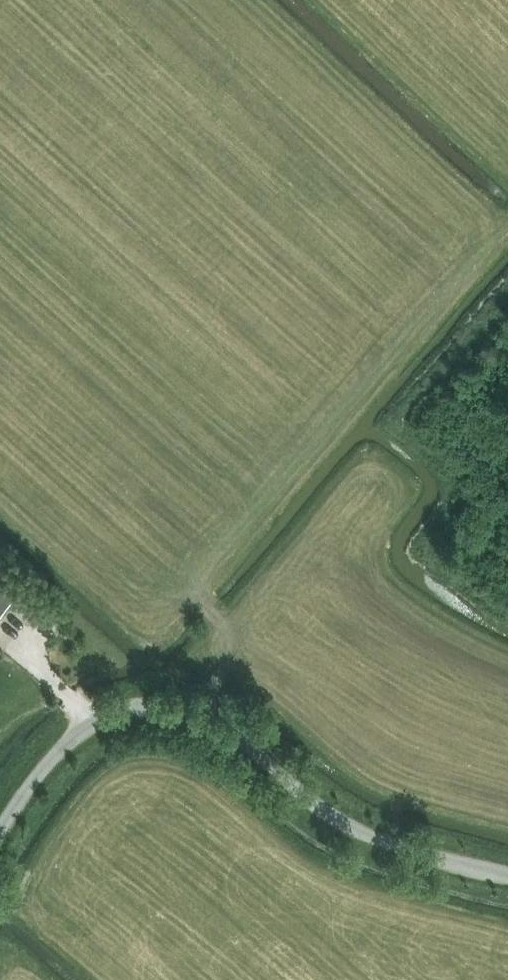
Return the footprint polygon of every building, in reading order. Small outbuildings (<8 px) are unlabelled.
[(11,600),(0,590),(0,613),(11,600)]
